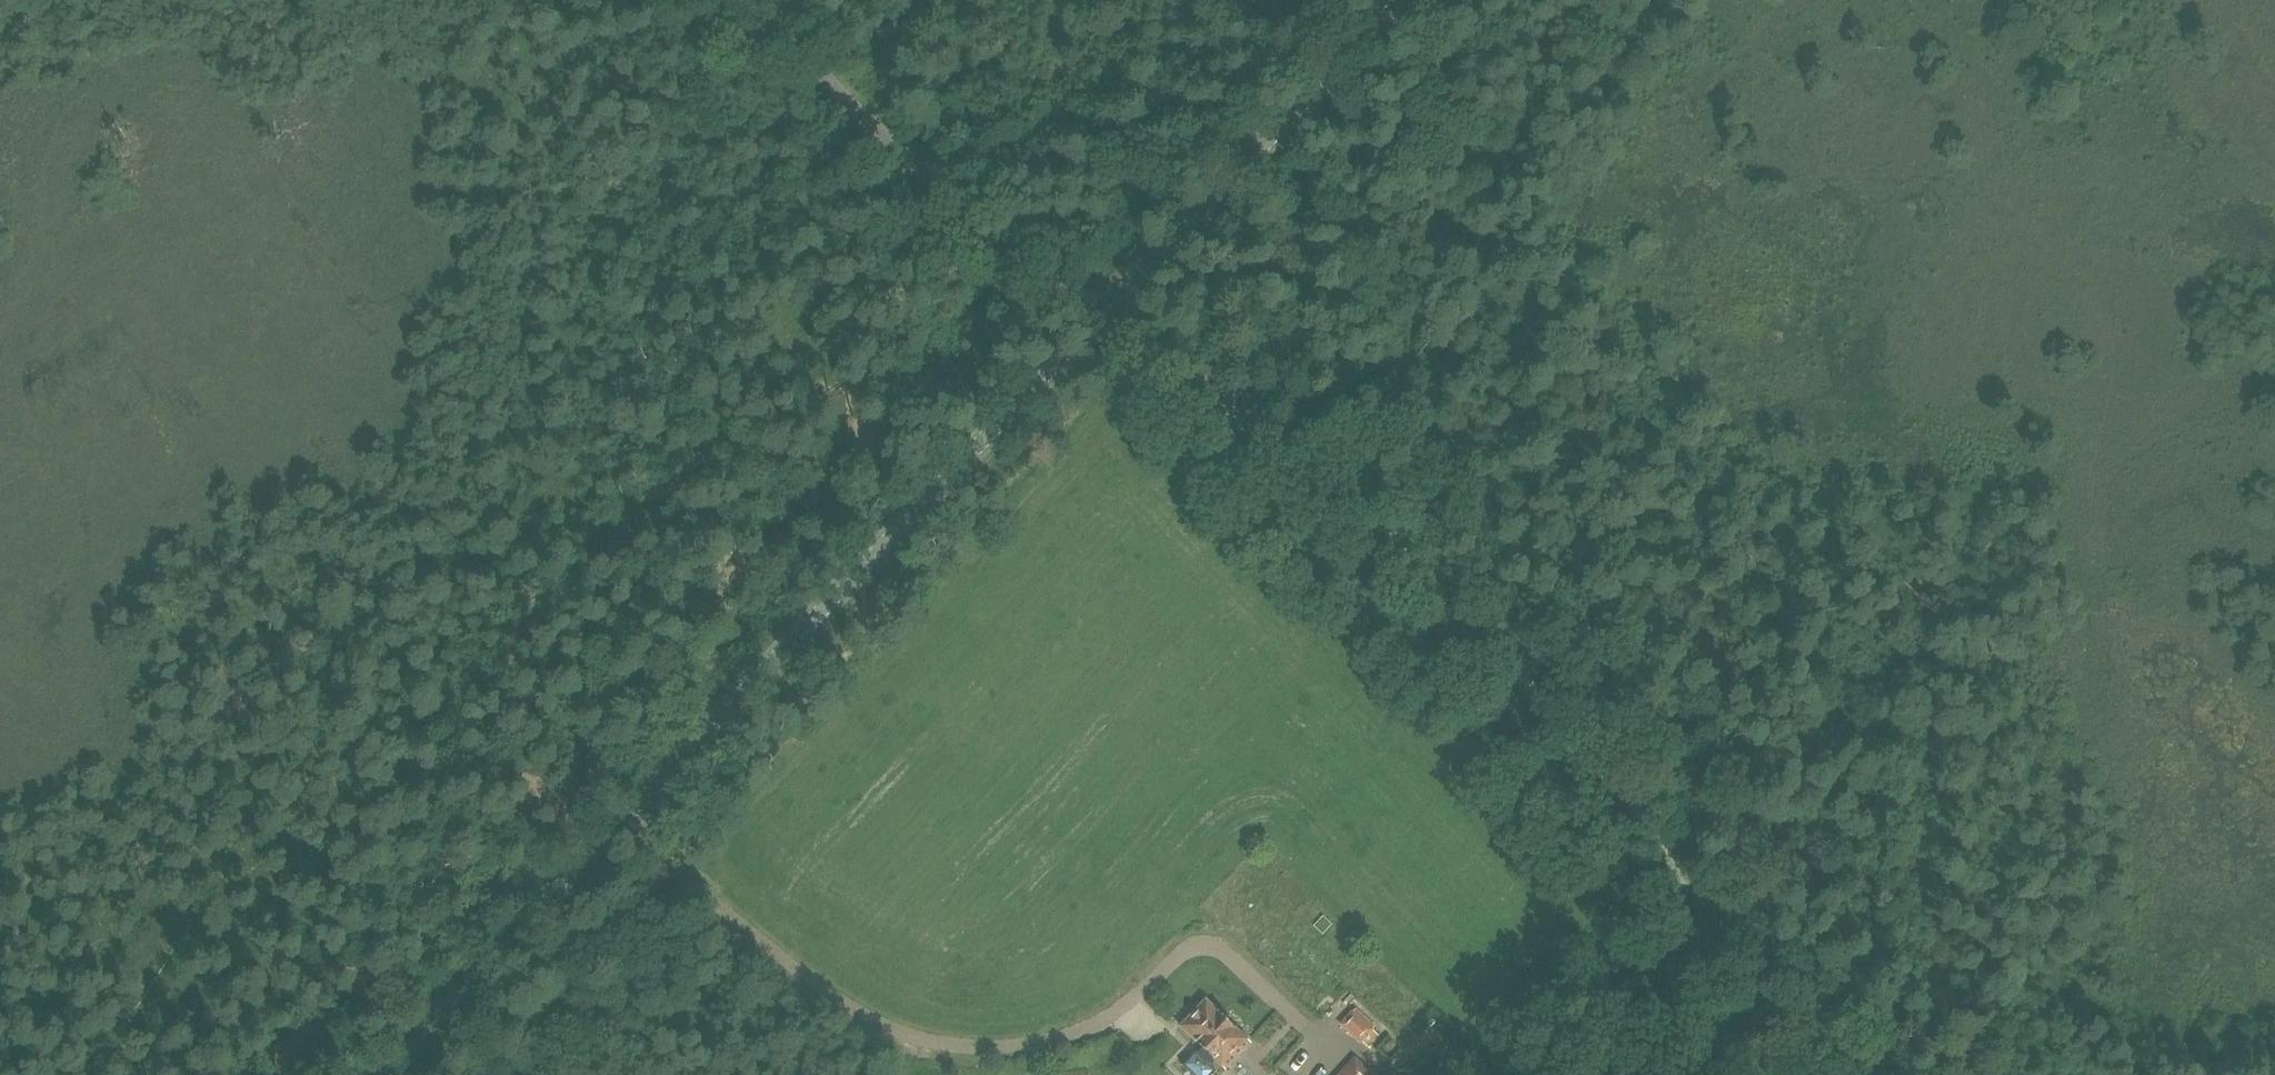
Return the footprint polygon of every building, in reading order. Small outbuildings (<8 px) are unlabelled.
[(1180,1026),(1226,1069),(1251,1042),(1206,999),(1180,1026)] [(1355,1009),(1341,1024),(1360,1041),(1375,1027),(1355,1009)] [(1355,1057),(1338,1074),(1374,1074),(1355,1057)]
